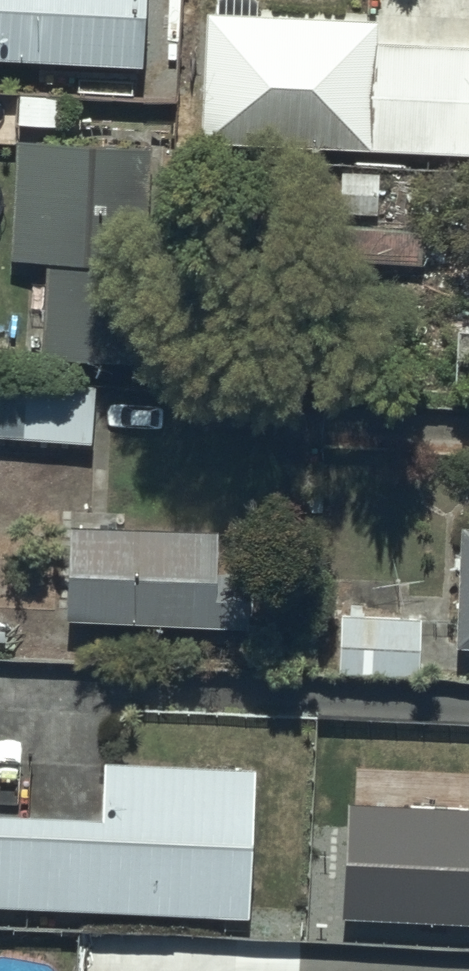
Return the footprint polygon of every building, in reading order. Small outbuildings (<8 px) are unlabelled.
[(142,63),(146,0),(0,0),(0,55),(142,63)] [(208,7),(204,143),(468,151),(468,39),(375,36),(375,11),(208,7)] [(146,141),(18,140),(17,255),(47,255),(46,360),(144,360),(146,141)] [(335,260),(421,260),(423,226),(335,226),(335,260)] [(459,329),(456,385),(468,385),(468,330),(459,329)] [(0,375),(0,433),(95,439),(99,380),(0,375)] [(222,530),(74,523),(70,616),(252,624),(255,575),(220,573),(222,530)] [(417,617),(338,617),(338,675),(417,675),(417,617)] [(251,916),(257,767),(100,761),(98,814),(0,810),(0,906),(251,916)] [(347,804),(342,920),(468,926),(468,810),(347,804)]
